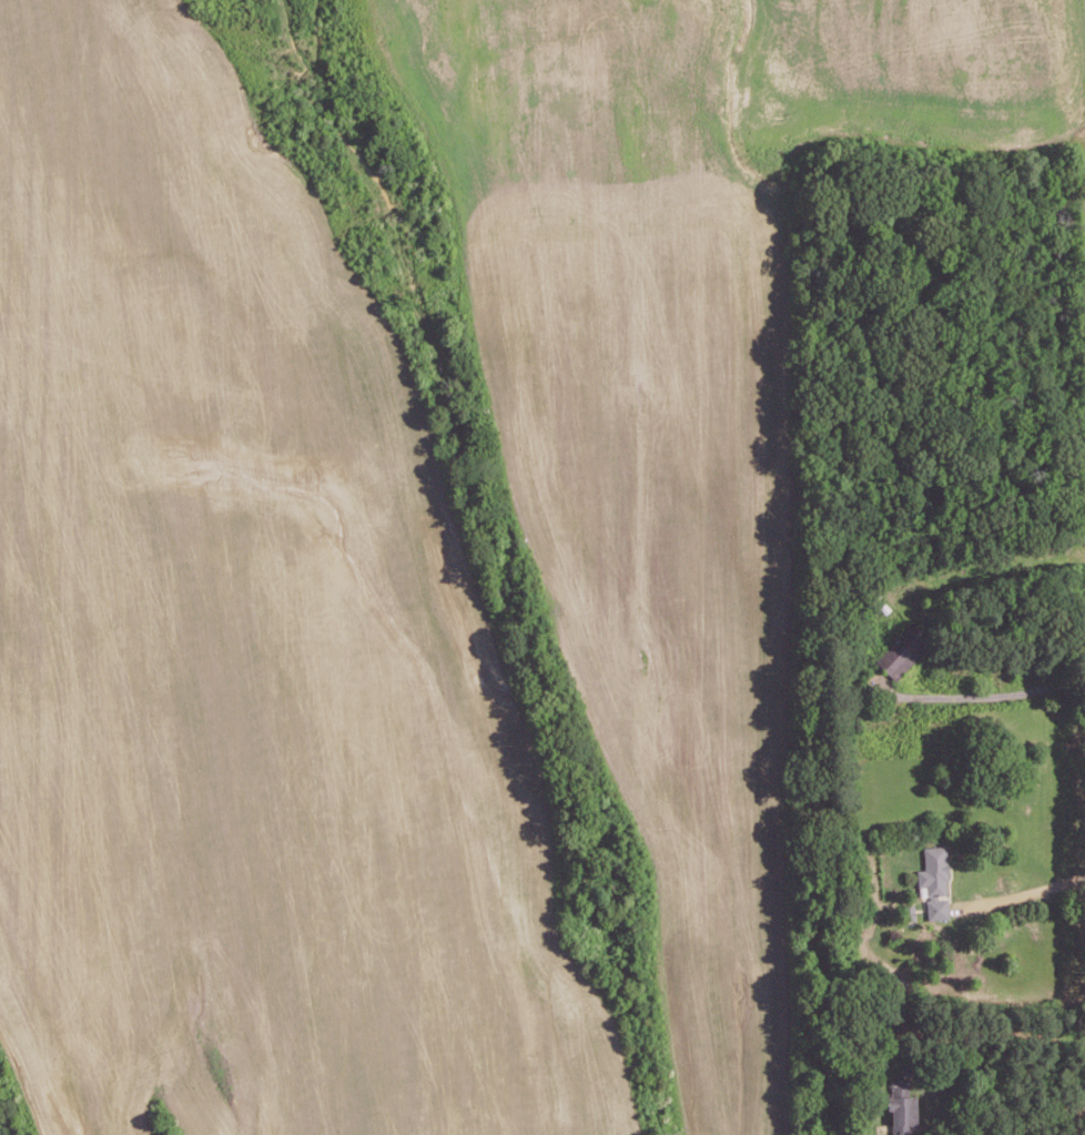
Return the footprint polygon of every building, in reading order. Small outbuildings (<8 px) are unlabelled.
[(896,681),(934,641),(914,622),(876,661),(896,681)] [(949,845),(925,847),(925,869),(920,870),(921,896),(929,896),(929,919),(951,918),(949,845)] [(891,1134),(918,1134),(915,1096),(889,1097),(891,1134)]
